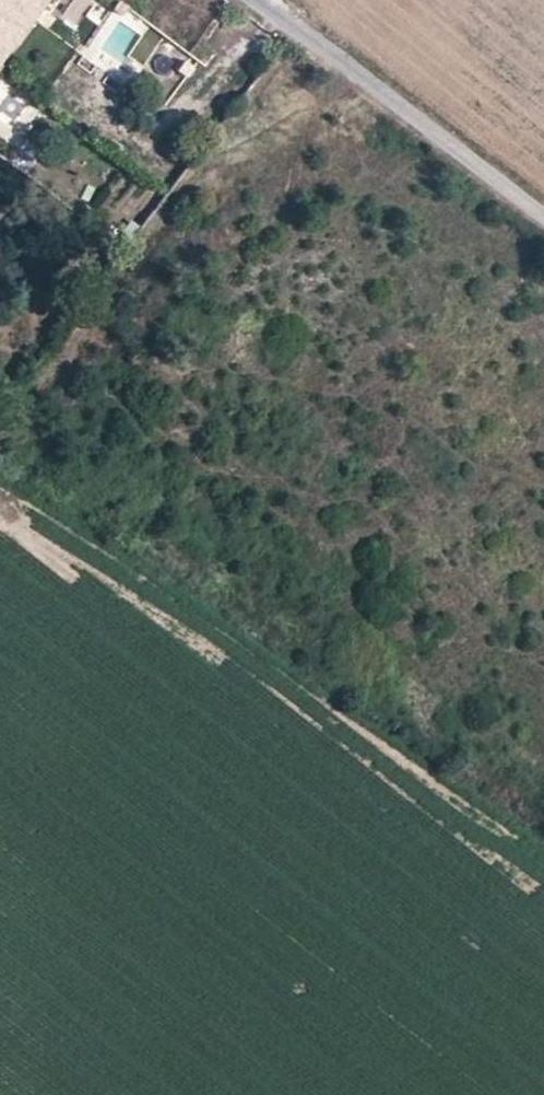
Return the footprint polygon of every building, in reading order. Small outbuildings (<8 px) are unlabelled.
[(36,15),(15,0),(0,0),(0,64),(36,15)] [(36,15),(47,0),(15,0),(36,15)]
